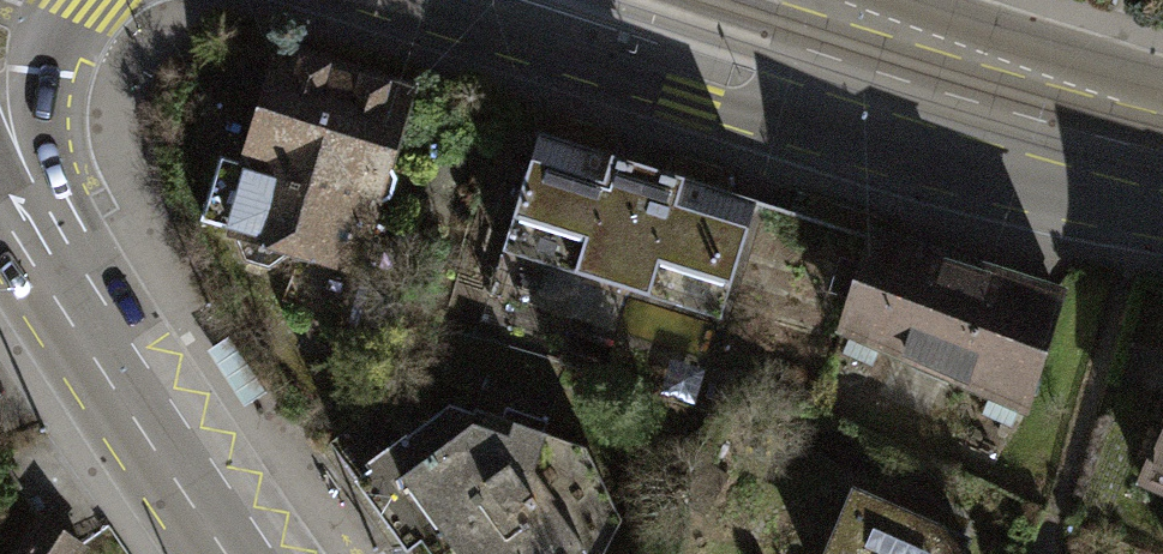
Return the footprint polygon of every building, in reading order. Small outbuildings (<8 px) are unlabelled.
[(217,155),(199,216),(233,224),(231,238),(242,256),(267,264),(285,253),(288,244),(349,262),(402,90),(280,52),(246,164),(217,155)] [(754,198),(539,134),(505,250),(718,315),(754,198)] [(868,233),(842,320),(1025,405),(1060,290),(868,233)] [(1159,411),(1129,478),(1162,492),(1162,395),(1159,411)] [(363,462),(431,553),(599,553),(618,519),(585,447),(445,405),(363,462)] [(826,553),(956,553),(963,539),(943,530),(950,515),(878,484),(872,499),(854,491),(826,553)] [(77,542),(40,517),(15,553),(69,553),(77,542)]
